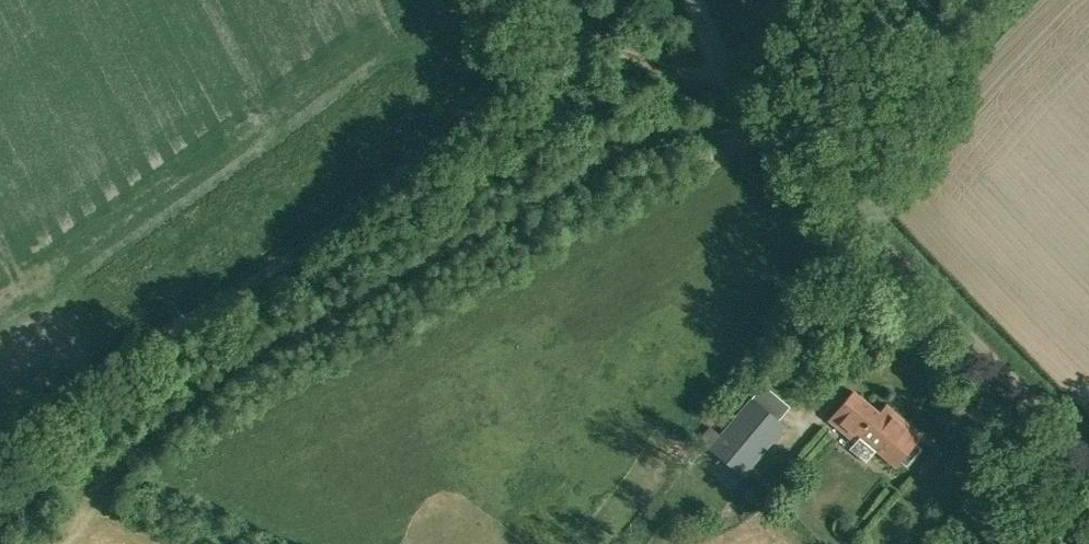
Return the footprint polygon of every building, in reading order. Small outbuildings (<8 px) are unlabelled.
[(789,409),(762,386),(710,448),(743,476),(785,426),(779,420),(789,409)] [(830,419),(857,442),(861,437),(895,465),(921,434),(887,405),(880,413),(854,391),(830,419)] [(825,456),(843,438),(834,429),(816,447),(825,456)]
